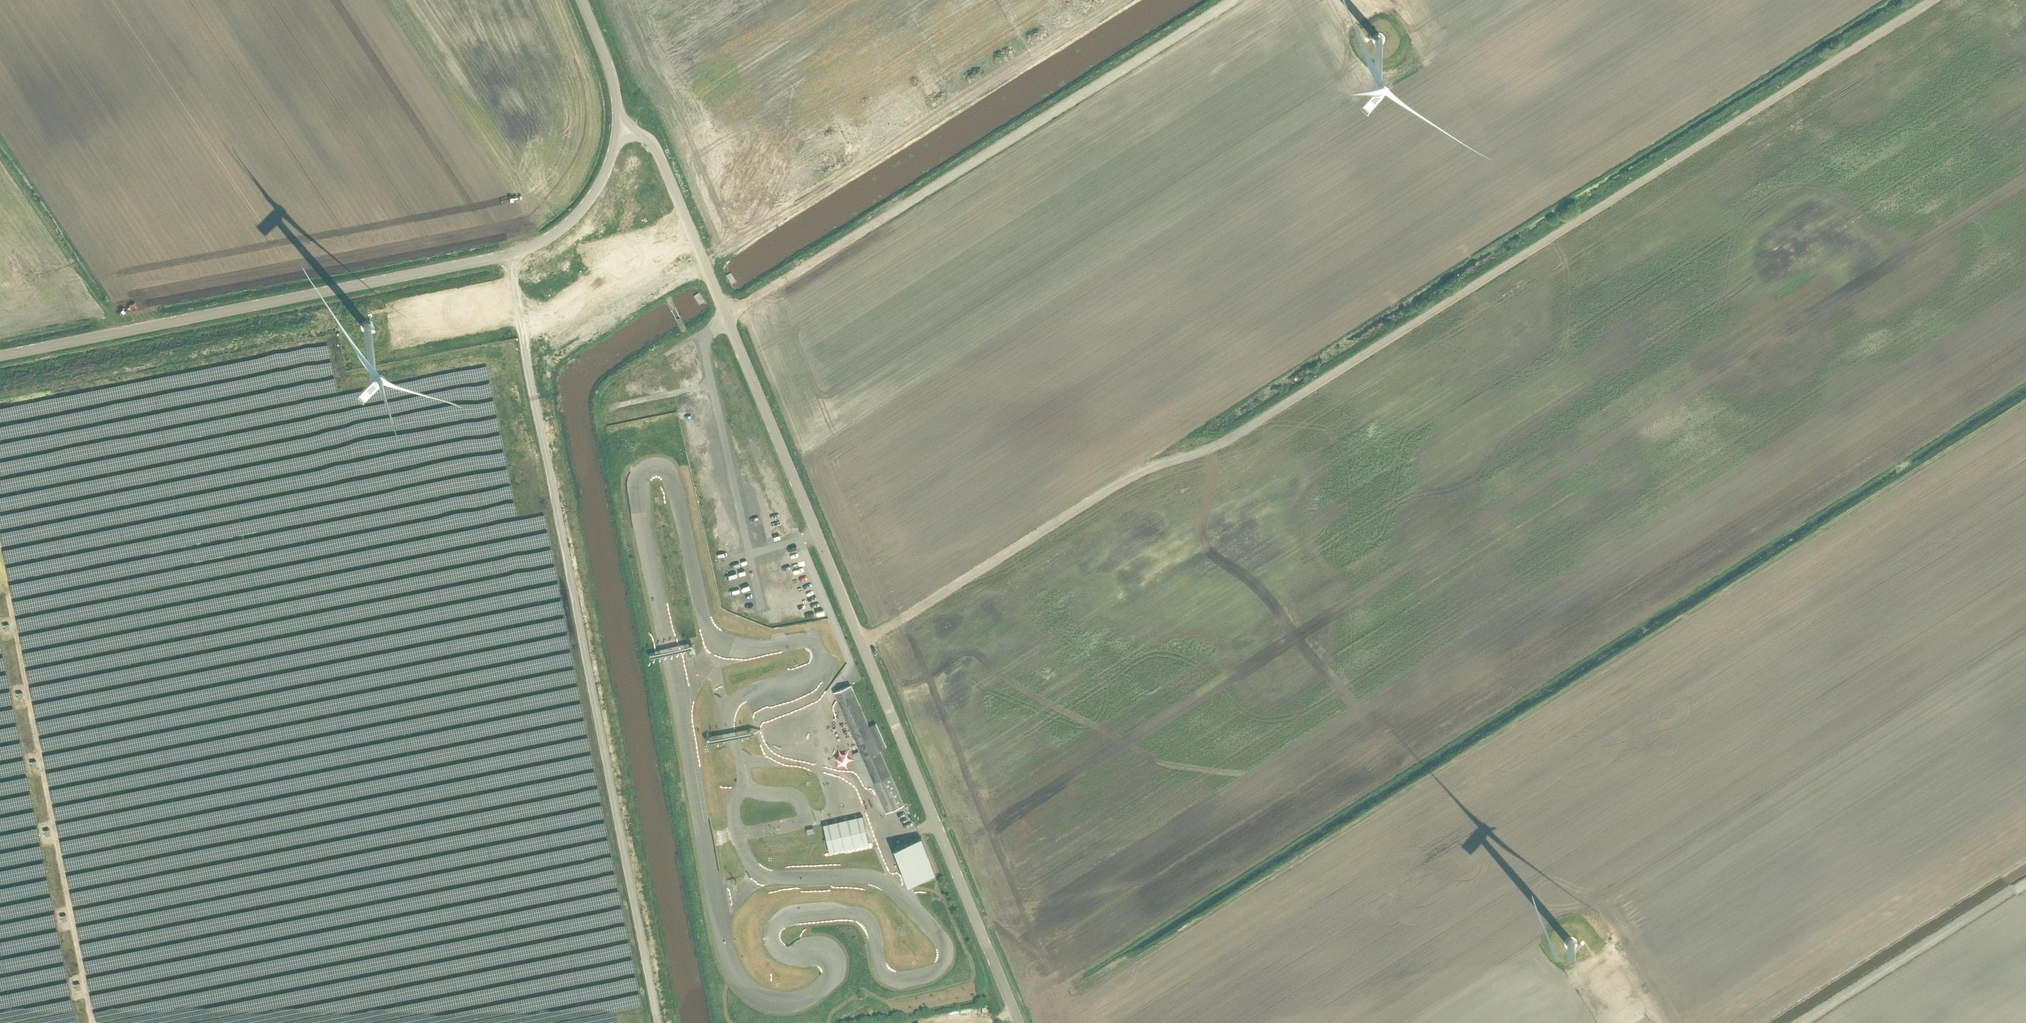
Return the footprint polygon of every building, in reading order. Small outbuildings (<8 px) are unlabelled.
[(1375,38),(1375,39),(1375,40),(1376,40),(1376,41),(1377,41),(1377,42),(1378,42),(1379,42),(1380,42),(1381,42),(1381,41),(1382,41),(1382,40),(1383,40),(1383,39),(1383,38),(1383,37),(1383,36),(1382,36),(1382,35),(1381,35),(1381,34),(1380,34),(1379,34),(1378,34),(1377,34),(1377,35),(1376,35),(1376,36),(1375,36),(1375,37),(1375,38)] [(617,298),(622,309),(632,305),(628,293),(617,298)] [(371,324),(371,323),(371,322),(370,322),(370,321),(369,321),(369,320),(368,320),(367,320),(366,320),(365,320),(365,321),(364,321),(364,322),(363,322),(363,323),(363,324),(363,325),(363,326),(364,326),(364,327),(365,327),(365,328),(366,328),(367,328),(368,328),(369,328),(369,327),(370,327),(370,326),(371,326),(371,325),(371,324)] [(869,726),(850,684),(834,691),(860,749),(853,752),(867,784),(874,781),(888,812),(904,805),(879,749),(886,746),(876,722),(869,726)] [(822,821),(827,850),(867,843),(863,815),(822,821)] [(909,883),(910,883),(936,873),(922,836),(895,847),(909,883)] [(1567,942),(1567,943),(1567,944),(1568,944),(1568,945),(1569,945),(1569,946),(1570,946),(1571,946),(1572,946),(1573,946),(1573,945),(1574,945),(1574,944),(1575,944),(1575,943),(1575,942),(1575,941),(1575,940),(1574,940),(1574,939),(1573,939),(1573,938),(1572,938),(1571,938),(1570,938),(1569,938),(1569,939),(1568,939),(1568,940),(1567,940),(1567,941),(1567,942)]
